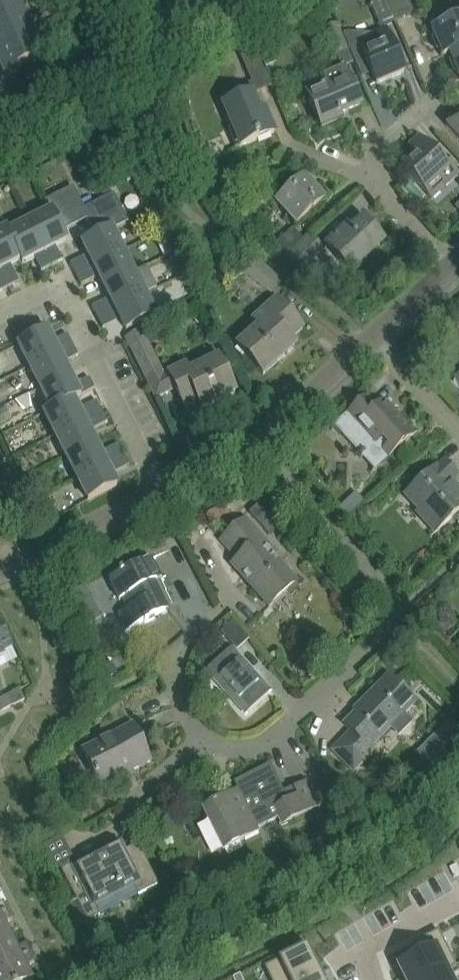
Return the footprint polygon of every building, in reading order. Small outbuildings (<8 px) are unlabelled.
[(15,0),(14,0),(0,6),(0,30),(24,19),(15,0)] [(386,0),(381,0),(371,5),(381,28),(396,22),(386,0)] [(396,22),(414,14),(408,0),(386,0),(396,22)] [(24,19),(0,30),(0,53),(33,38),(24,19)] [(41,26),(44,34),(59,27),(56,19),(41,26)] [(452,53),(458,50),(458,19),(431,31),(442,57),(452,53)] [(337,25),(325,30),(335,54),(347,49),(337,25)] [(63,35),(59,27),(44,34),(48,42),(63,35)] [(404,72),(386,30),(375,35),(380,46),(363,53),(377,84),(404,72)] [(33,38),(0,53),(0,64),(8,80),(18,75),(16,71),(42,58),(33,38)] [(267,77),(259,58),(253,46),(239,52),(253,83),(267,77)] [(361,108),(344,68),(322,77),(326,88),(307,96),(321,130),(341,121),(339,117),(361,108)] [(260,113),(248,85),(234,91),(238,100),(223,106),(240,147),(274,132),(265,111),(260,113)] [(446,126),(458,141),(458,114),(446,126)] [(423,147),(416,140),(409,146),(416,154),(402,167),(425,192),(439,179),(446,186),(458,176),(439,155),(436,157),(425,145),(423,147)] [(276,204),(296,226),(324,201),(304,178),(276,204)] [(87,219),(83,210),(84,210),(73,188),(45,202),(50,212),(52,211),(62,232),(87,219)] [(113,195),(84,210),(83,210),(87,219),(96,237),(111,229),(112,230),(127,223),(113,195)] [(62,232),(52,211),(50,212),(29,223),(44,252),(66,240),(62,232)] [(326,246),(341,263),(347,258),(355,267),(383,243),(362,221),(349,233),(345,229),(348,227),(347,227),(326,246)] [(44,252),(29,223),(8,233),(21,259),(20,259),(22,263),(33,257),(44,252)] [(8,233),(7,229),(0,233),(0,272),(1,274),(8,288),(19,282),(10,264),(20,259),(21,259),(8,233)] [(122,251),(112,230),(111,229),(96,237),(82,244),(88,255),(93,266),(122,251)] [(293,229),(274,245),(287,256),(303,241),(293,229)] [(291,255),(303,268),(322,250),(310,237),(291,255)] [(62,260),(57,250),(46,256),(51,266),(52,266),(62,260)] [(133,273),(122,251),(93,266),(99,277),(104,287),(133,273)] [(51,266),(46,256),(36,261),(41,271),(51,266)] [(89,268),(84,257),(70,264),(75,274),(75,275),(89,268)] [(272,295),(282,282),(253,260),(243,273),(272,295)] [(95,279),(89,268),(75,275),(81,285),(95,279)] [(144,295),(133,273),(104,287),(110,298),(115,309),(144,295)] [(1,274),(0,275),(0,292),(8,288),(1,274)] [(155,316),(144,295),(115,309),(126,331),(155,316)] [(97,318),(111,311),(105,300),(92,307),(97,317),(97,318)] [(302,329),(277,300),(253,321),(258,328),(237,347),(263,375),(279,361),(278,360),(294,346),(289,340),(302,329)] [(116,322),(111,311),(97,318),(103,329),(116,322)] [(29,367),(58,352),(47,331),(18,345),(29,367)] [(141,333),(127,340),(145,376),(159,368),(141,333)] [(72,345),(67,334),(57,340),(62,350),(72,345)] [(78,356),(72,345),(62,350),(68,361),(78,356)] [(40,388),(69,374),(58,352),(29,367),(40,388)] [(185,366),(168,374),(185,407),(188,405),(187,403),(196,399),(202,410),(234,394),(219,363),(190,377),(185,366)] [(73,399),(80,396),(69,374),(40,388),(51,410),(73,399)] [(94,389),(89,378),(79,383),(84,394),(94,389)] [(367,397),(335,425),(346,437),(358,425),(374,442),(359,456),(361,459),(363,456),(375,469),(413,434),(393,412),(391,414),(382,404),(384,402),(384,401),(377,408),(367,397)] [(55,435),(84,421),(73,399),(51,410),(44,413),(55,435)] [(102,412),(96,401),(83,408),(88,419),(102,412)] [(107,423),(102,412),(88,419),(93,429),(107,423)] [(66,457),(95,442),(84,421),(55,435),(66,457)] [(77,479),(106,464),(95,442),(66,457),(77,479)] [(124,455),(118,444),(104,451),(110,462),(124,455)] [(124,456),(124,455),(110,462),(115,473),(129,466),(124,456)] [(420,511),(423,508),(440,527),(437,530),(438,531),(458,511),(458,496),(448,484),(457,475),(445,462),(436,470),(434,469),(405,495),(420,511)] [(88,501),(117,486),(106,464),(77,479),(88,501)] [(258,505),(250,513),(269,534),(277,527),(258,505)] [(269,607),(296,583),(265,548),(268,545),(246,520),(221,542),(237,561),(232,565),(269,607)] [(150,559),(129,570),(128,568),(118,573),(119,575),(109,580),(119,600),(122,599),(127,609),(118,614),(126,631),(143,622),(144,624),(154,619),(153,617),(168,609),(160,593),(157,595),(152,584),(161,580),(150,559)] [(85,586),(67,596),(77,614),(95,604),(85,586)] [(3,657),(1,652),(11,647),(0,624),(0,659),(3,657)] [(232,647),(205,671),(245,715),(272,691),(232,647)] [(111,662),(104,665),(110,677),(117,673),(111,662)] [(410,722),(402,715),(415,702),(390,679),(378,691),(376,688),(361,704),(363,706),(344,725),(351,731),(341,741),(363,762),(373,752),(369,748),(391,727),(398,734),(410,722)] [(0,699),(0,707),(2,711),(14,706),(24,700),(19,690),(8,695),(0,699)] [(448,724),(435,737),(443,745),(447,740),(455,748),(458,743),(458,735),(448,724)] [(150,762),(133,726),(82,751),(100,787),(150,762)] [(228,794),(201,807),(220,845),(222,849),(243,839),(259,831),(257,828),(278,819),(281,826),(320,806),(307,781),(293,789),(284,793),(269,764),(234,782),(237,789),(228,794)] [(61,869),(87,921),(91,930),(99,926),(94,917),(100,915),(92,900),(131,881),(138,895),(158,884),(137,844),(122,851),(120,846),(87,862),(85,857),(61,869)] [(8,911),(0,915),(0,942),(10,937),(3,924),(12,919),(8,911)] [(397,967),(403,979),(427,979),(447,970),(448,971),(456,967),(438,931),(413,943),(419,956),(397,967)] [(29,954),(25,945),(16,949),(10,937),(0,942),(0,969),(29,954)] [(264,968),(270,979),(304,979),(320,972),(307,946),(264,968)] [(29,954),(0,969),(0,979),(32,979),(25,967),(34,963),(29,954)] [(427,979),(453,979),(448,971),(447,970),(427,979)]
